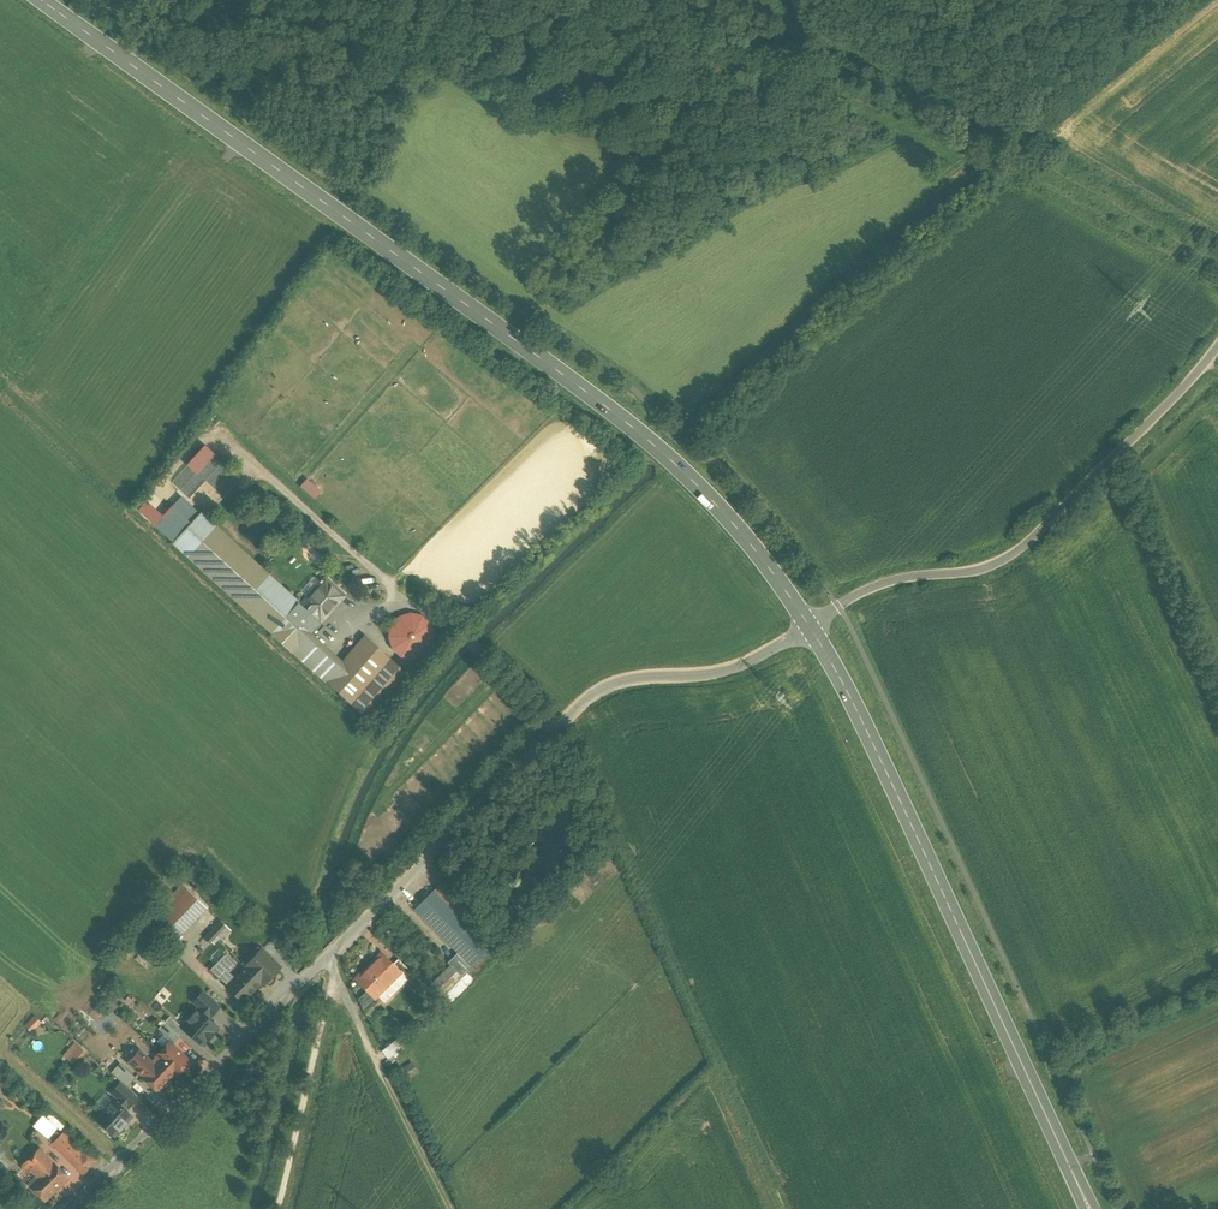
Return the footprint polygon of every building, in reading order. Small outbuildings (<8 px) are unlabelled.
[(226,492),(239,479),(203,445),(184,465),(196,476),(206,465),(214,472),(213,473),(225,484),(222,488),(226,492)] [(182,489),(195,476),(186,468),(173,481),(182,489)] [(298,487),(314,499),(321,490),(305,478),(298,487)] [(180,496),(154,525),(367,717),(405,676),(363,638),(344,658),(315,632),(348,596),(325,575),(299,604),(180,496)] [(139,514),(150,522),(156,515),(145,506),(139,514)] [(428,632),(422,626),(417,624),(410,625),(405,627),(402,631),(399,635),(399,643),(402,649),(406,653),(411,655),(416,655),(422,653),(426,649),(429,645),(430,641),(429,636),(428,632)] [(440,884),(413,910),(454,953),(444,962),(460,978),(490,950),(466,926),(473,919),(440,884)] [(178,937),(206,910),(187,891),(159,919),(178,937)] [(241,956),(209,928),(194,945),(200,951),(195,957),(242,1001),(258,983),(262,987),(281,967),(261,948),(240,972),(232,965),(241,956)] [(380,952),(352,981),(373,1003),(403,976),(380,952)] [(422,996),(428,989),(419,981),(412,988),(422,996)] [(200,1047),(219,1026),(208,1015),(217,1005),(202,991),(191,1002),(196,1007),(178,1026),(200,1047)] [(35,1015),(24,1025),(30,1033),(41,1023),(35,1015)] [(386,1058),(403,1046),(397,1038),(380,1050),(386,1058)] [(73,1041),(62,1055),(71,1062),(82,1048),(73,1041)] [(165,1046),(156,1055),(157,1056),(174,1073),(177,1075),(189,1062),(171,1045),(168,1049),(165,1046)] [(174,1073),(157,1056),(152,1062),(139,1050),(128,1062),(129,1063),(142,1076),(142,1077),(157,1091),(158,1091),(159,1091),(163,1087),(163,1085),(163,1086),(164,1085),(164,1083),(174,1073)] [(110,1070),(126,1086),(134,1077),(119,1062),(110,1070)] [(138,1098),(120,1081),(109,1093),(127,1110),(138,1098)] [(112,1098),(93,1120),(114,1139),(133,1117),(112,1098)] [(60,1136),(51,1146),(83,1176),(98,1161),(87,1151),(82,1157),(60,1136)] [(67,1180),(37,1152),(24,1165),(37,1178),(26,1189),(44,1205),(67,1180)]
